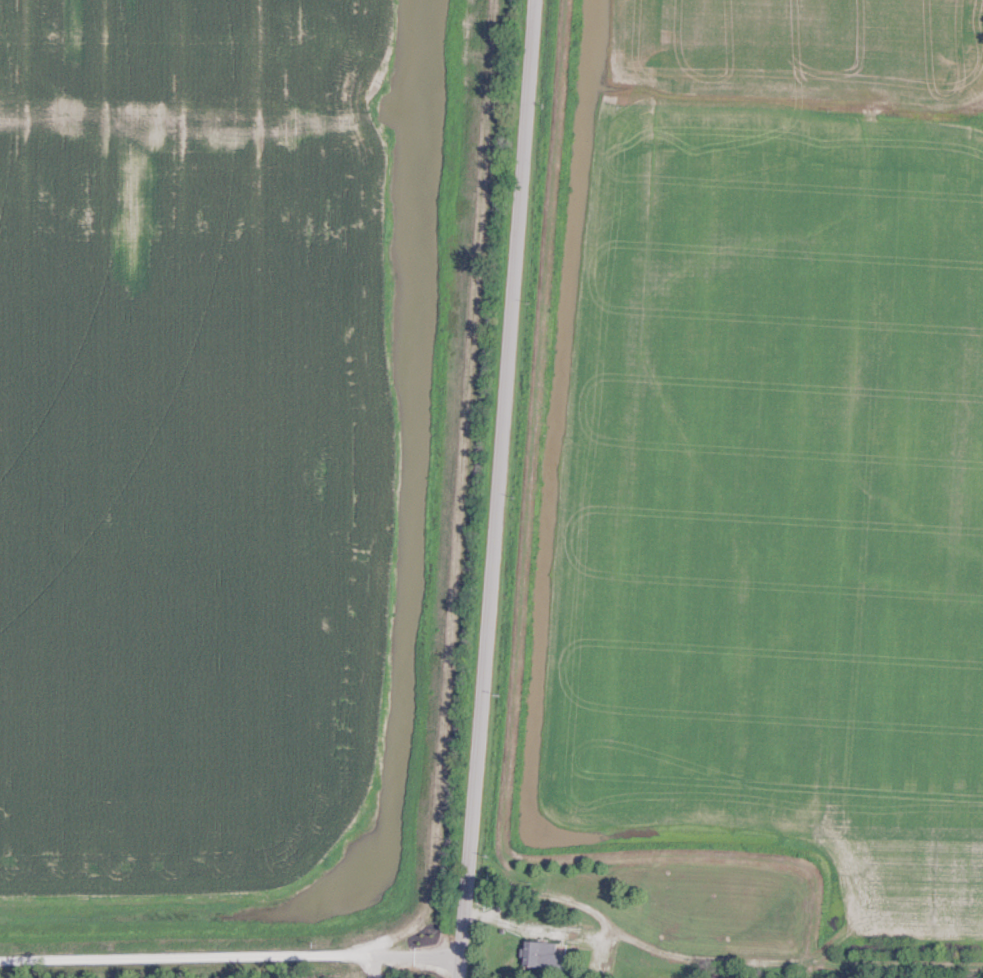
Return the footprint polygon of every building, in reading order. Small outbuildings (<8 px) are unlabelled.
[(566,955),(556,954),(557,942),(526,941),(525,966),(565,968),(566,955)]
